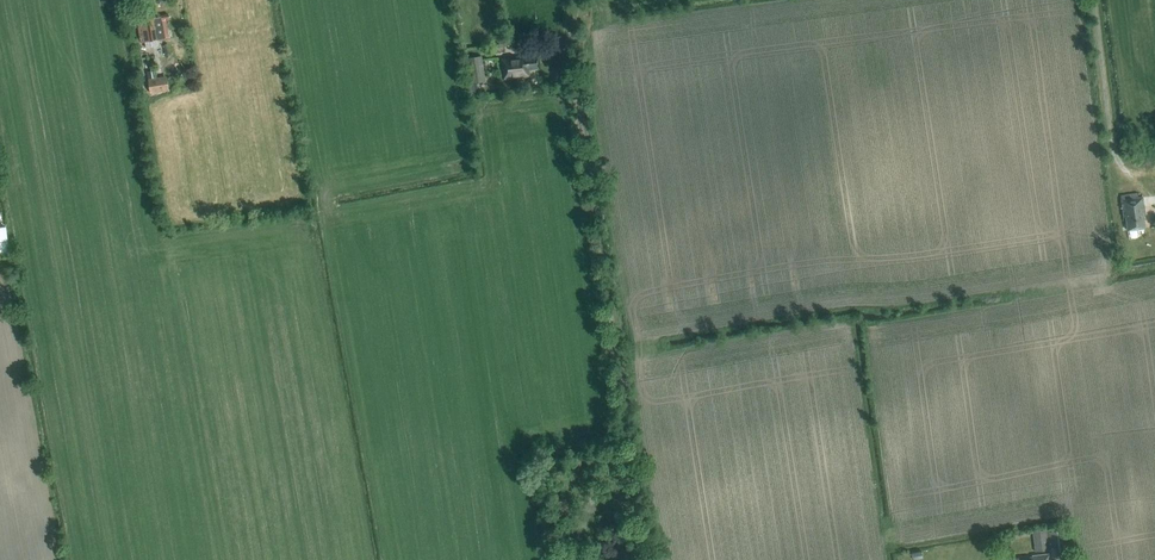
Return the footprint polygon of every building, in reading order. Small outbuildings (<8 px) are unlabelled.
[(162,17),(169,16),(168,13),(161,14),(162,16),(155,17),(154,12),(144,14),(145,20),(138,21),(141,42),(166,38),(162,17)] [(486,81),(482,56),(467,58),(472,92),(478,91),(476,83),(486,81)] [(528,68),(538,67),(536,56),(527,57),(527,56),(502,59),(504,78),(529,75),(528,68)] [(165,88),(163,77),(157,78),(156,71),(147,72),(150,90),(165,88)] [(1128,231),(1145,228),(1143,214),(1145,214),(1142,197),(1121,200),(1124,218),(1126,217),(1128,231)] [(0,228),(0,251),(8,250),(9,250),(6,227),(4,227),(0,228)] [(1070,555),(1066,529),(1048,531),(1048,530),(1032,532),(1035,552),(1050,550),(1051,558),(1070,555)] [(606,549),(605,538),(597,539),(598,550),(606,549)] [(564,546),(550,548),(551,553),(552,559),(566,559),(564,546)] [(914,559),(919,559),(922,559),(920,551),(912,553),(914,559)]
